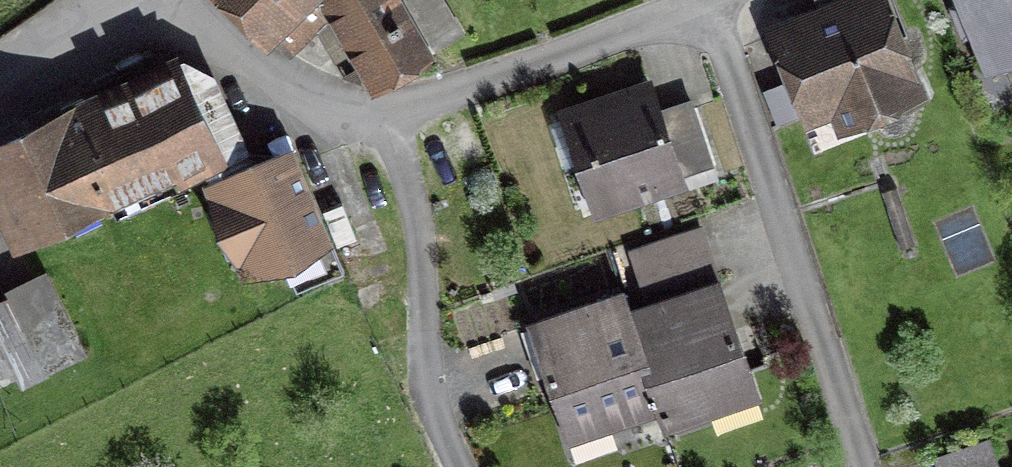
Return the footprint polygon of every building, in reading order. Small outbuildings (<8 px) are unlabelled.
[(375,82),(431,50),(408,12),(408,11),(402,0),(234,0),(287,52),(333,9),(375,82)] [(431,50),(461,33),(442,0),(402,0),(408,11),(408,12),(431,50)] [(954,1),(985,74),(1011,62),(1011,0),(958,0),(954,1)] [(884,3),(773,45),(802,122),(832,111),(840,132),(921,101),(884,3)] [(0,156),(0,229),(10,250),(210,160),(173,78),(0,156)] [(654,97),(563,124),(588,205),(711,168),(694,112),(661,121),(654,97)] [(286,163),(205,195),(238,280),(320,248),(286,163)] [(8,373),(18,392),(81,360),(45,290),(0,313),(0,377),(8,373)] [(716,295),(627,325),(657,416),(664,435),(753,406),(716,295)] [(620,307),(528,337),(565,446),(657,416),(627,325),(620,307)] [(940,466),(989,466),(984,452),(940,466)]
